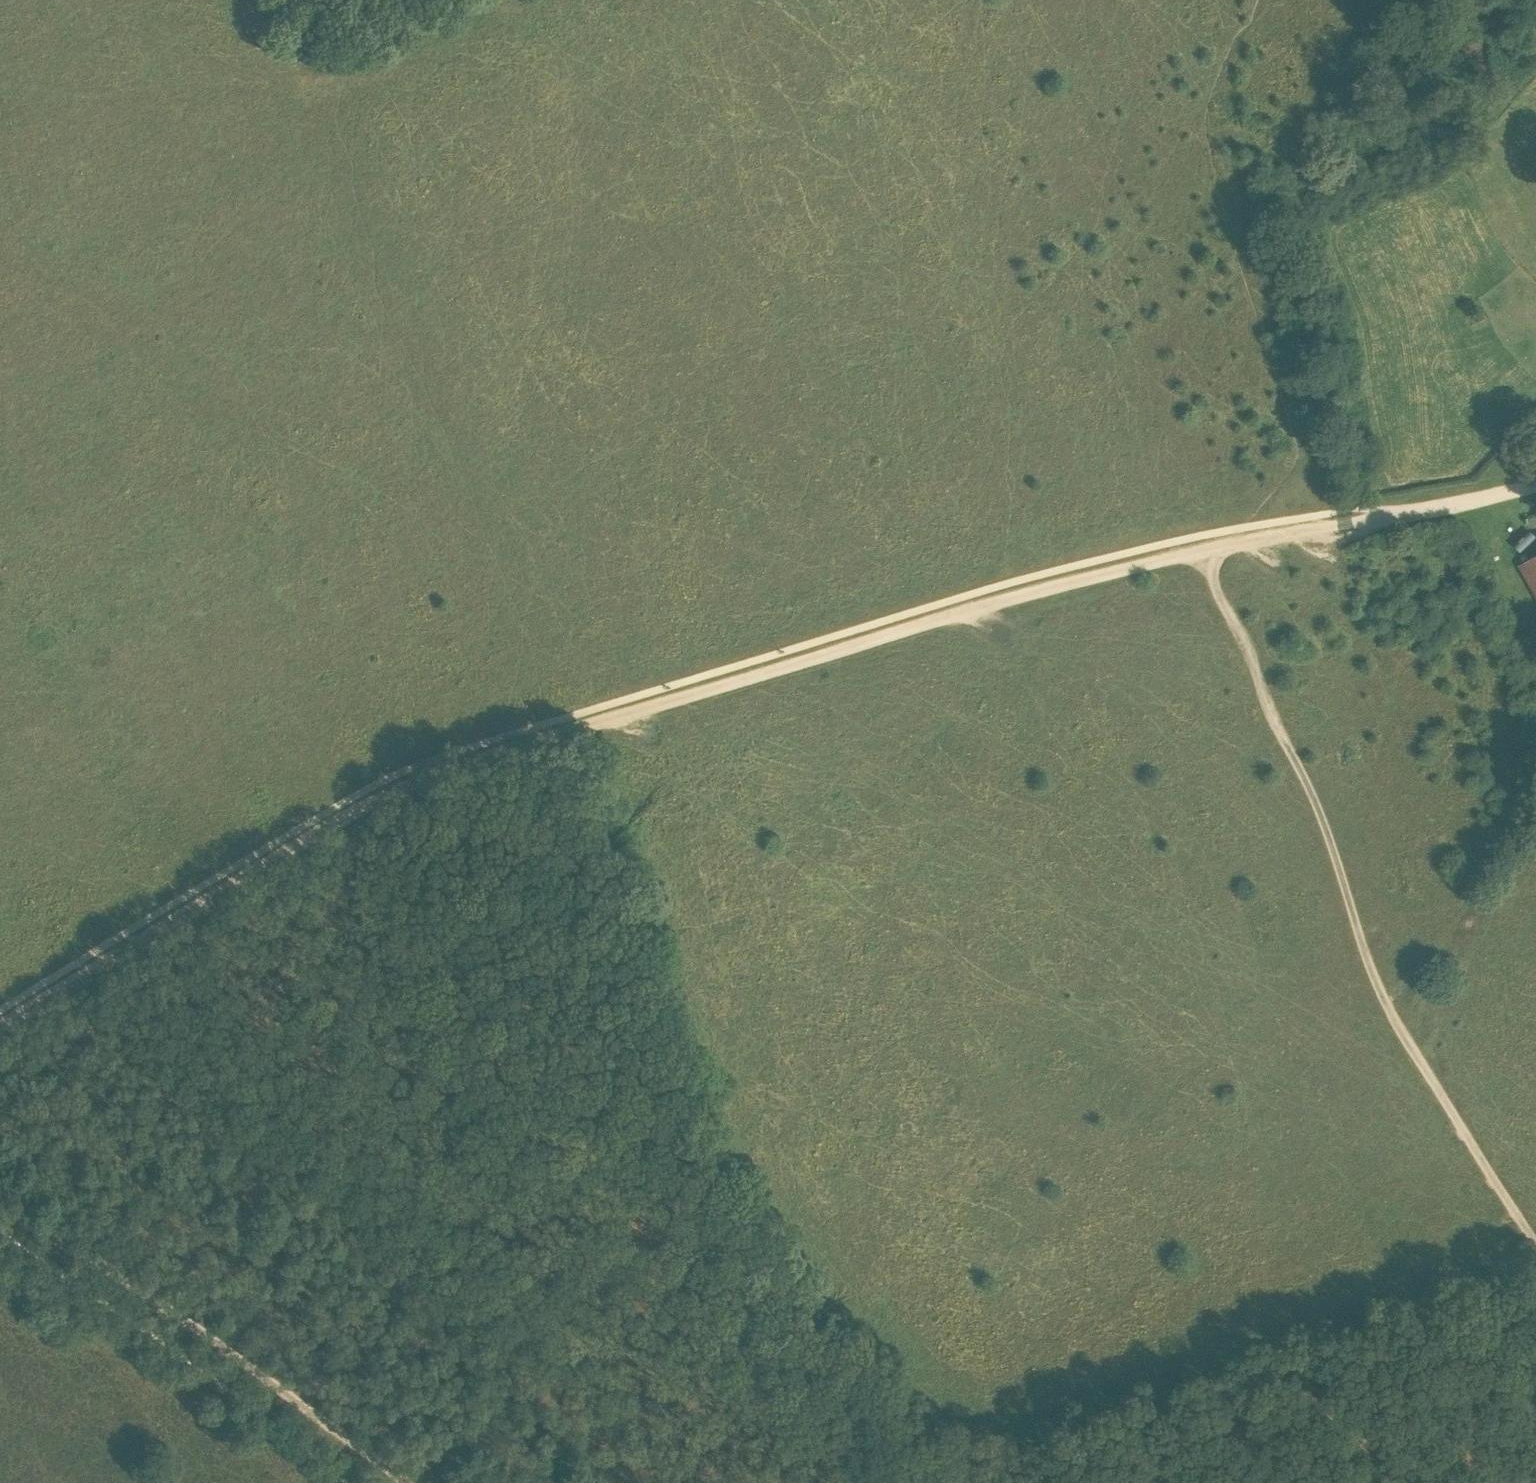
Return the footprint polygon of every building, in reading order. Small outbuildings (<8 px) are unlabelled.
[(1521,562),(1535,589),(1535,555),(1521,562)]
